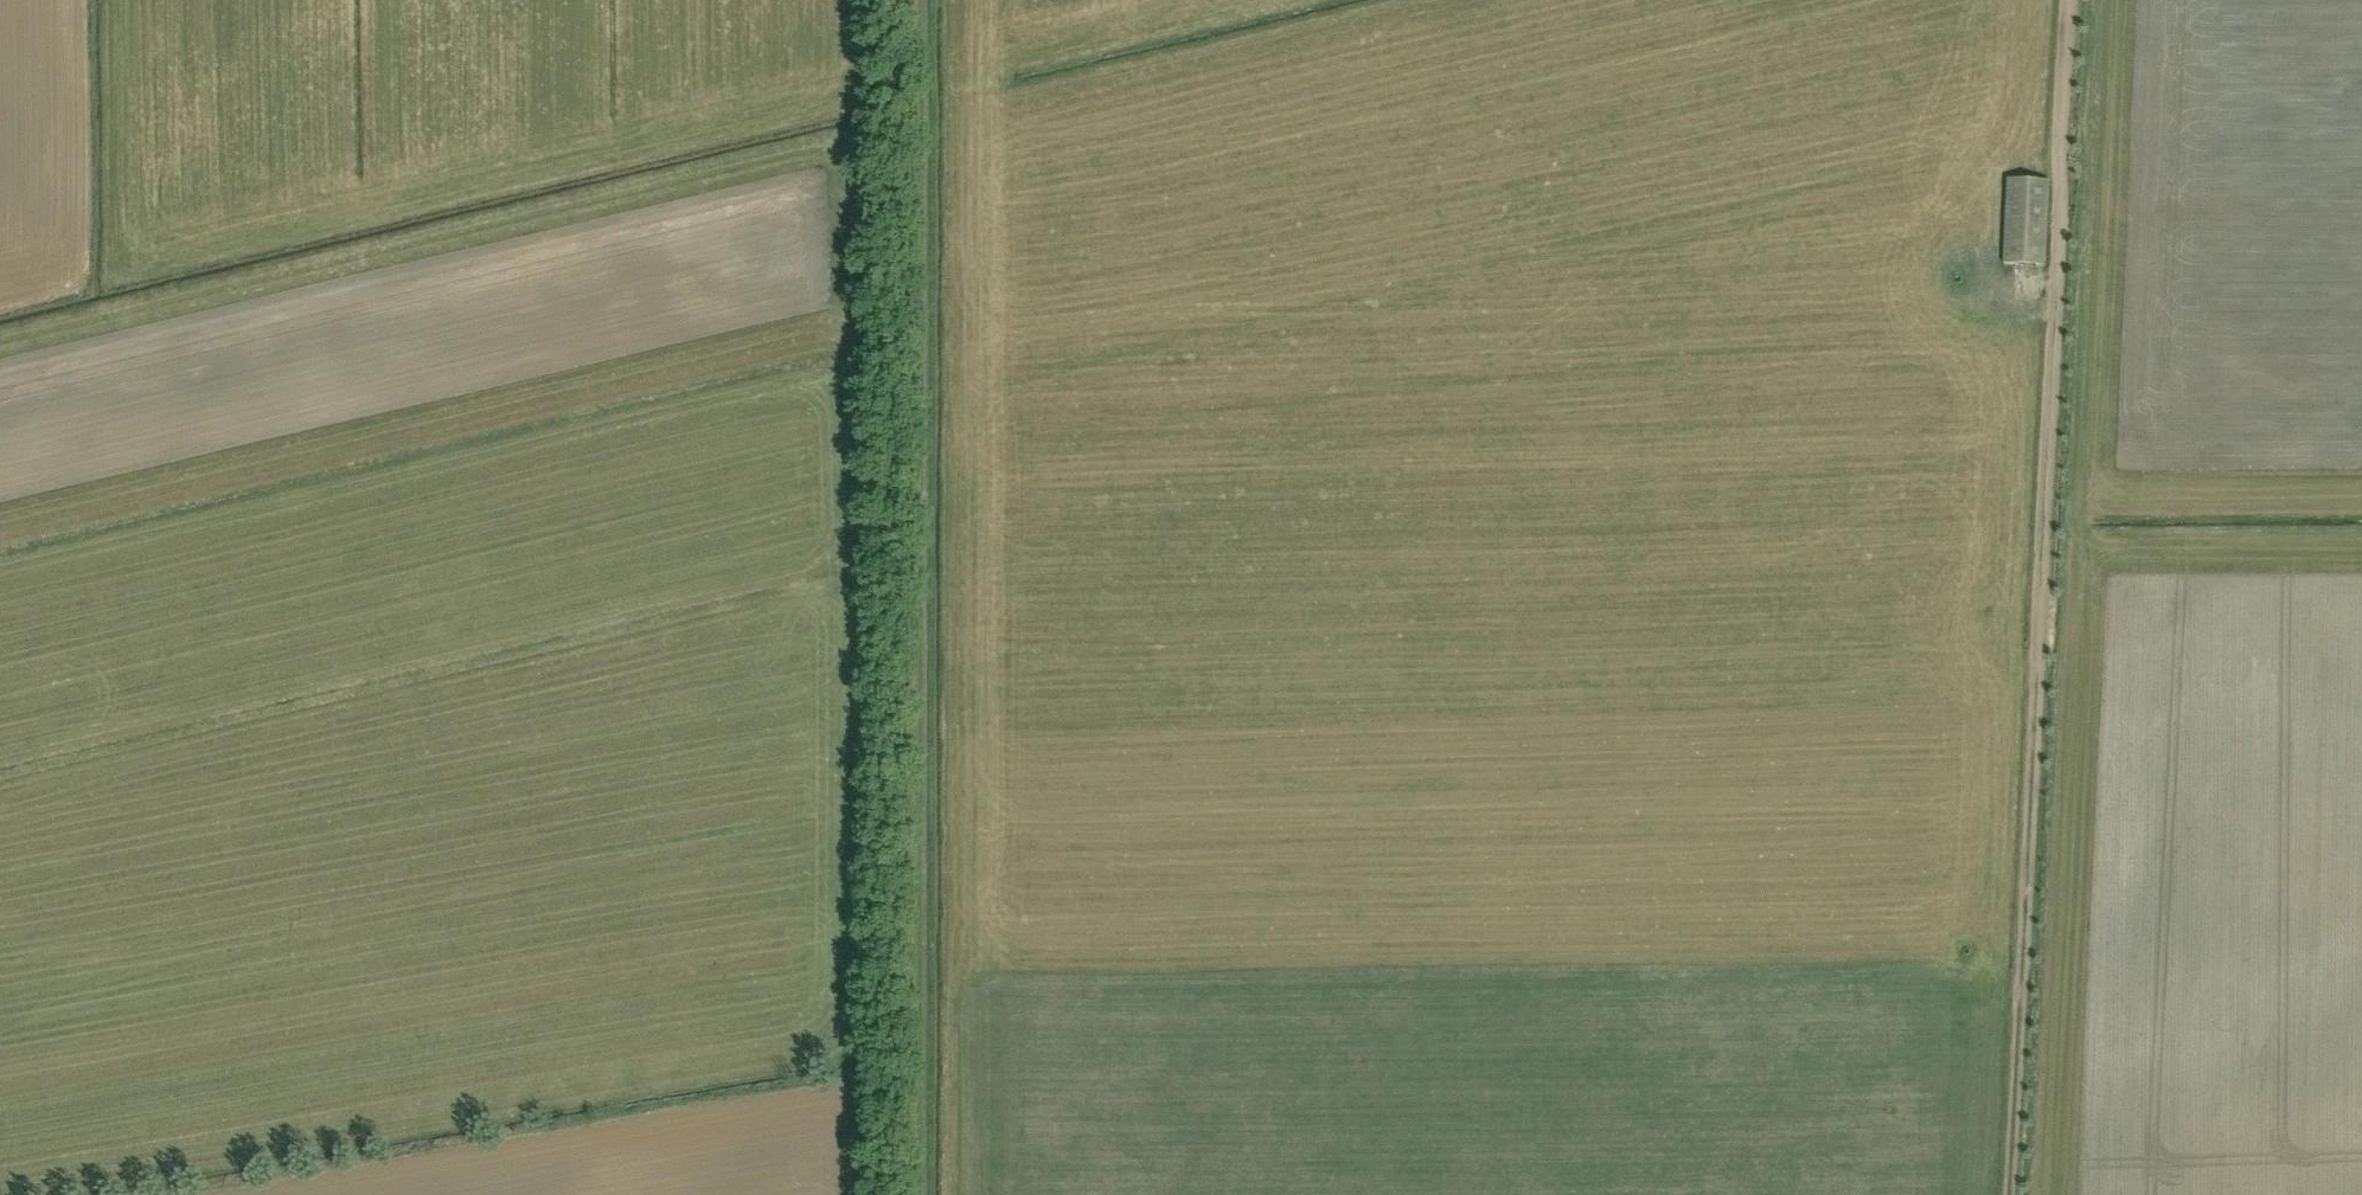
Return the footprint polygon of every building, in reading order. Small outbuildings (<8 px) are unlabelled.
[(2049,183),(2008,181),(2005,267),(2045,269),(2049,183)]
